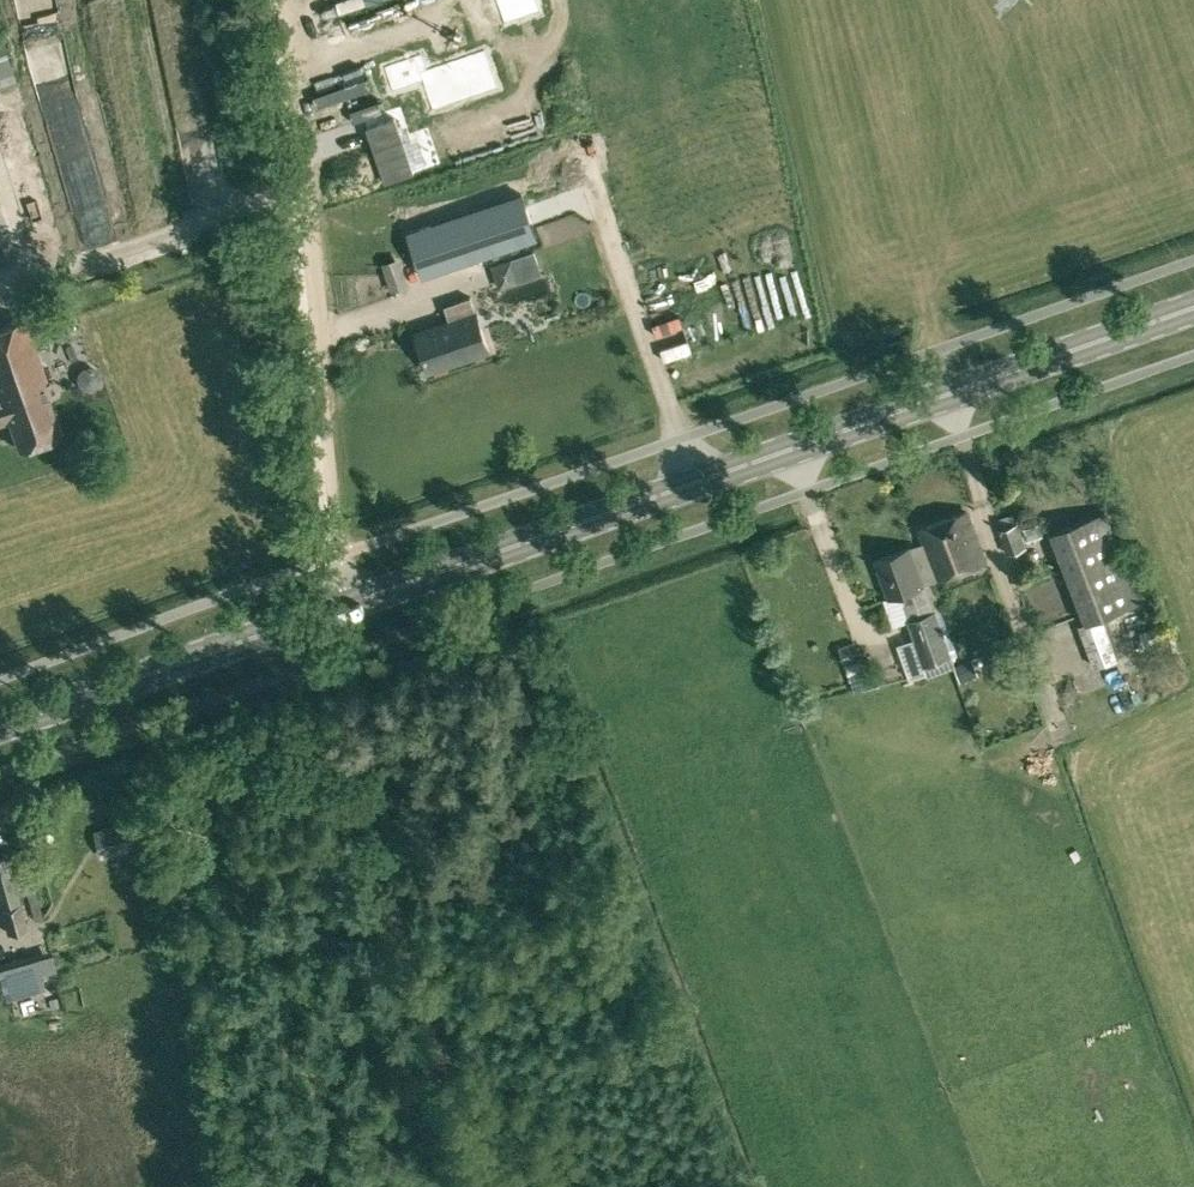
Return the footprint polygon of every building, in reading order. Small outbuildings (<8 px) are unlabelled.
[(365,0),(338,0),(336,1),(340,12),(366,3),(365,0)] [(512,20),(556,6),(554,0),(506,0),(512,20)] [(16,80),(0,32),(0,85),(16,80)] [(93,38),(94,56),(131,53),(130,36),(93,38)] [(452,67),(527,321),(598,300),(523,46),(452,67)] [(394,117),(366,127),(386,182),(413,173),(394,117)] [(178,140),(180,162),(203,160),(202,139),(178,140)] [(208,162),(181,164),(182,184),(209,182),(208,162)] [(395,250),(377,254),(383,282),(400,278),(395,250)] [(471,297),(456,302),(446,305),(452,322),(417,334),(430,373),(490,353),(477,314),(471,297)] [(49,383),(26,318),(0,328),(0,426),(11,422),(21,448),(60,434),(43,386),(49,383)] [(917,586),(922,584),(937,579),(985,561),(967,512),(919,529),(924,542),(904,549),(917,586)] [(1087,623),(1102,617),(1140,603),(1106,512),(1053,532),(1087,623)] [(1026,547),(1024,541),(1020,530),(1014,514),(996,521),(1006,553),(1026,547)] [(1020,530),(1024,541),(1039,536),(1034,524),(1020,530)] [(917,586),(904,549),(876,559),(889,597),(902,592),(906,604),(904,604),(916,639),(925,664),(948,656),(945,648),(922,584),(917,586)] [(1025,580),(1034,616),(1070,607),(1061,572),(1025,580)] [(1117,658),(1102,617),(1087,623),(1080,626),(1096,666),(1117,658)] [(1145,645),(1165,638),(1161,625),(1140,633),(1145,645)] [(845,664),(861,658),(855,641),(839,646),(845,664)] [(1156,644),(1134,650),(1139,670),(1162,664),(1156,644)] [(867,676),(861,658),(845,664),(851,681),(867,676)] [(96,832),(102,857),(136,848),(129,822),(96,832)] [(8,856),(0,858),(0,910),(7,933),(27,928),(8,856)] [(33,882),(25,884),(35,920),(43,917),(33,882)] [(37,958),(0,968),(0,980),(5,1001),(44,990),(41,974),(37,958)]
